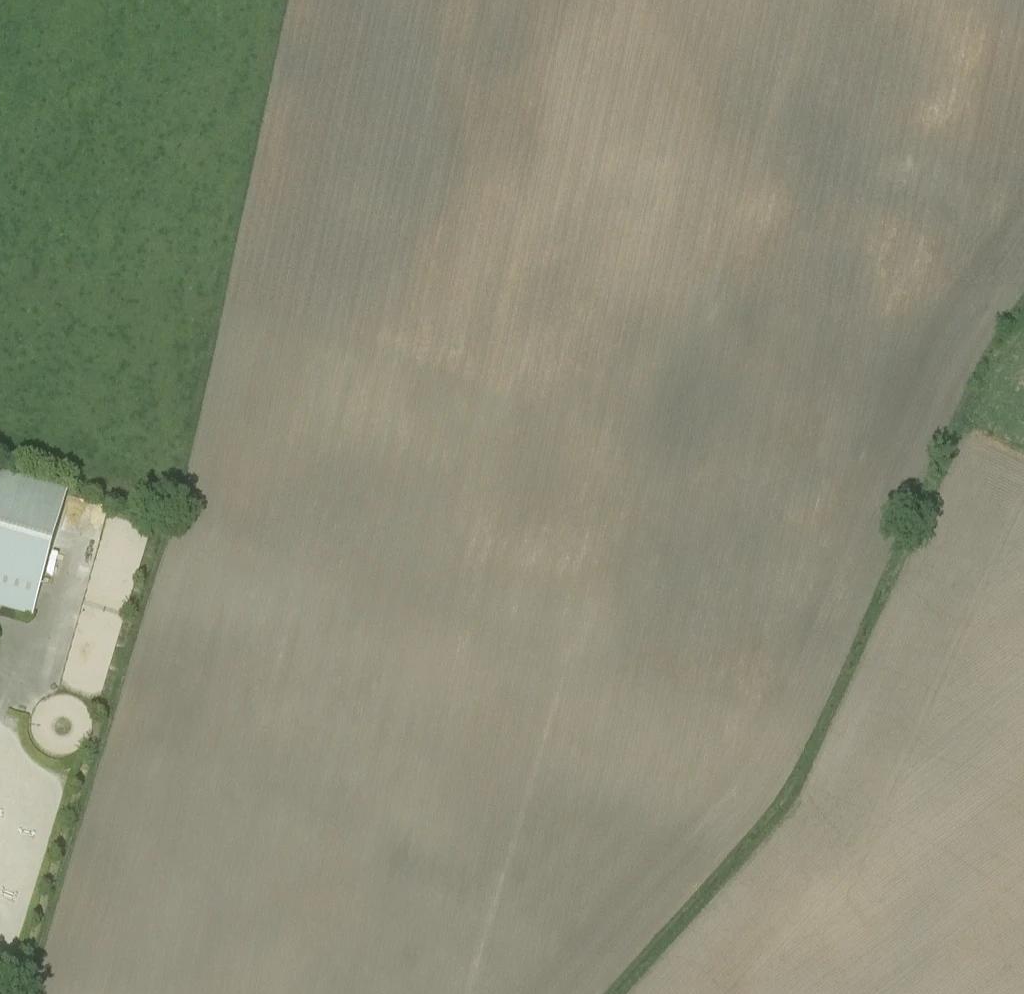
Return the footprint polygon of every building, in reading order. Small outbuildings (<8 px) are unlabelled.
[(67,497),(0,478),(0,605),(33,614),(67,497)]
